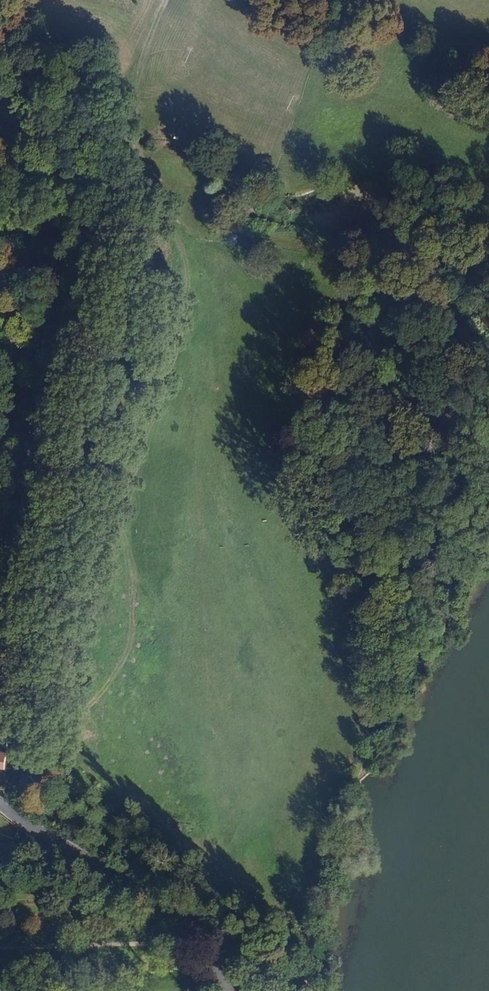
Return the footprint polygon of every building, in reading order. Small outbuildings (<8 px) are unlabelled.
[(433,60),(426,63),(430,71),(437,68),(433,60)]
